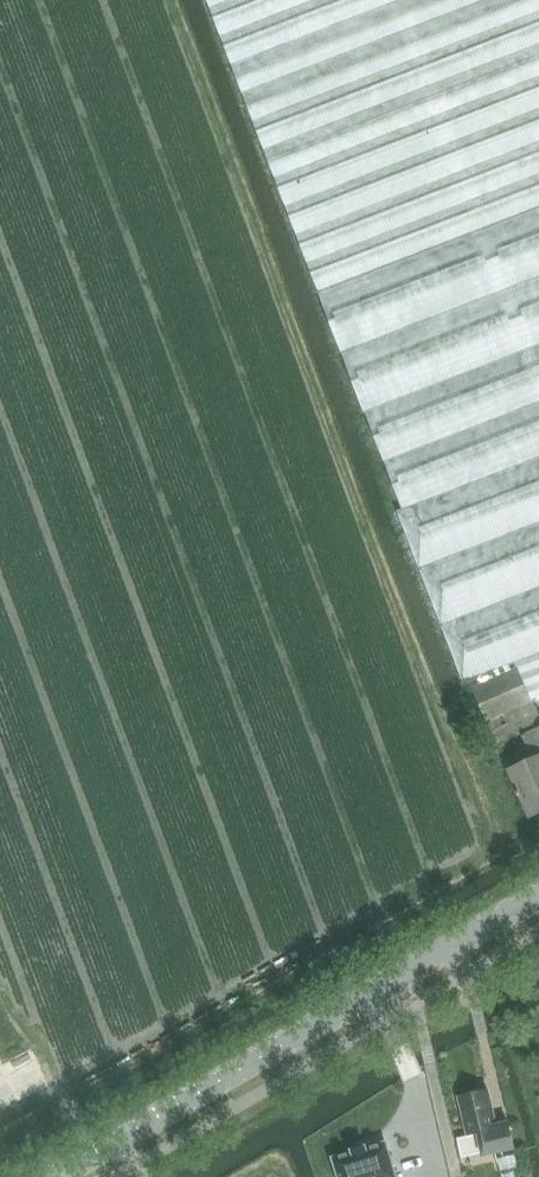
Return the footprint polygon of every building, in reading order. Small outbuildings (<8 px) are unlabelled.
[(464,682),(469,680),(473,689),(519,669),(529,692),(538,688),(538,0),(207,0),(464,682)] [(529,692),(519,669),(473,689),(497,742),(538,724),(538,713),(529,692)] [(524,736),(534,759),(510,770),(531,817),(538,813),(538,729),(524,736)] [(485,1156),(514,1150),(509,1128),(497,1130),(489,1091),(458,1098),(467,1138),(481,1135),(485,1156)] [(333,1158),(334,1160),(339,1176),(396,1176),(387,1145),(386,1142),(384,1143),(366,1149),(366,1147),(363,1147),(364,1149),(355,1152),(355,1150),(352,1151),(353,1153),(336,1158),(335,1157),(333,1158)]
